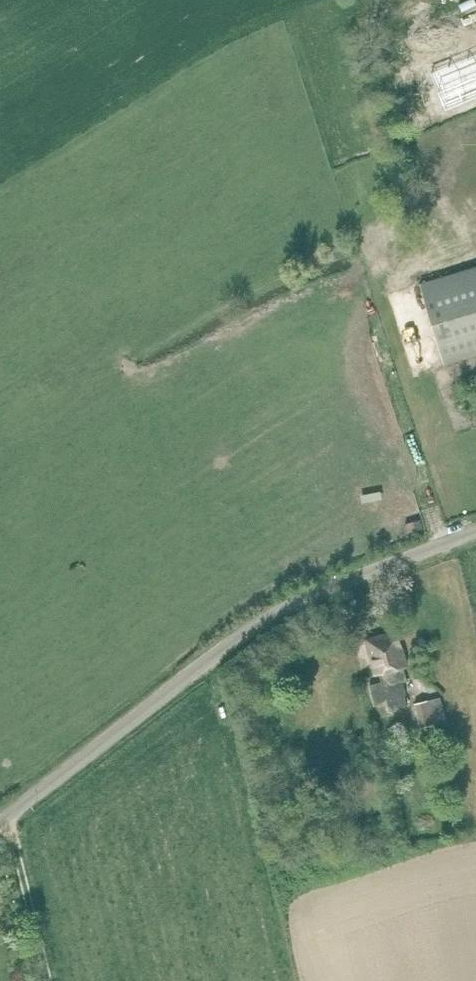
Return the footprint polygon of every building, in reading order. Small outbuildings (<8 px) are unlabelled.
[(475,199),(475,151),(449,59),(444,61),(434,25),(389,38),(440,209),(475,199)] [(419,285),(443,365),(475,355),(475,267),(419,285)] [(406,667),(399,639),(397,632),(366,640),(375,675),(379,674),(381,682),(369,685),(374,703),(387,700),(389,710),(406,705),(403,692),(404,691),(402,682),(407,681),(403,667),(406,667)] [(434,725),(428,700),(414,704),(420,729),(434,725)] [(431,767),(418,770),(422,786),(435,783),(431,767)]
